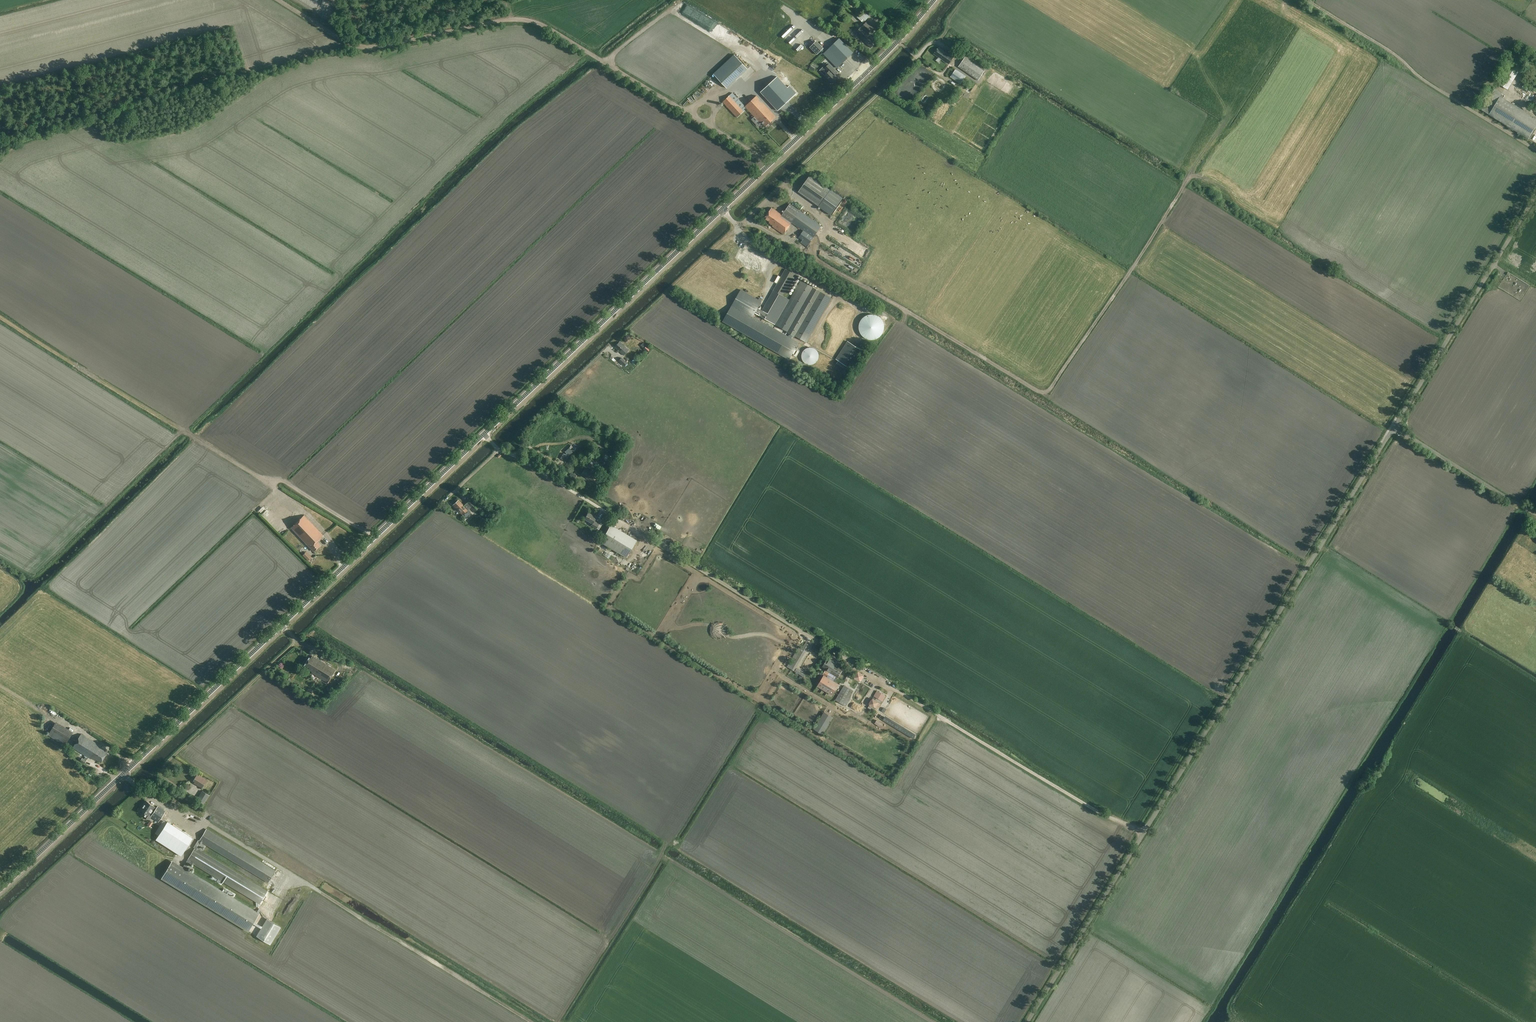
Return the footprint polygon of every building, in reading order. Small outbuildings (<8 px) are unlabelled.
[(863,23),(870,16),(864,11),(858,18),(863,23)] [(870,48),(877,42),(868,33),(873,28),(867,22),(856,33),(870,48)] [(781,39),(793,27),(791,25),(779,36),(781,39)] [(837,68),(842,63),(853,53),(839,38),(824,54),(837,68)] [(934,54),(935,55),(949,64),(954,58),(938,47),(934,54)] [(735,55),(730,60),(714,74),(727,89),(748,70),(735,55)] [(978,81),(985,71),(965,57),(958,67),(978,81)] [(832,83),(838,78),(835,75),(837,73),(829,64),(824,68),(828,72),(824,76),(826,79),(828,79),(832,83)] [(1508,89),(1519,71),(1507,64),(1497,83),(1508,89)] [(960,84),(966,76),(956,69),(950,77),(960,84)] [(775,79),(761,92),(771,103),(778,111),(792,97),(794,96),(796,94),(789,86),(787,88),(777,77),(775,79)] [(1503,93),(1495,88),(1483,109),(1498,118),(1530,138),(1535,128),(1535,119),(1500,96),(1503,93)] [(745,106),(732,93),(723,102),(737,118),(747,109),(762,125),(763,124),(766,127),(776,117),(757,96),(745,106)] [(819,206),(831,189),(810,175),(798,192),(819,206)] [(831,189),(819,206),(831,215),(843,198),(831,189)] [(772,208),(765,218),(770,222),(769,223),(773,226),(772,227),(783,234),(792,222),(799,227),(804,231),(801,234),(799,237),(803,240),(801,243),(807,247),(809,244),(821,226),(810,218),(800,211),(790,204),(788,207),(782,215),(772,208)] [(839,220),(850,226),(853,222),(851,221),(851,220),(850,219),(851,217),(855,219),(856,216),(852,214),(850,219),(846,216),(848,212),(845,210),(839,220)] [(831,225),(838,231),(841,229),(834,223),(831,225)] [(822,246),(818,251),(829,260),(833,256),(822,246)] [(739,263),(756,272),(761,263),(744,254),(739,263)] [(723,279),(705,269),(702,275),(706,277),(704,280),(714,285),(714,284),(719,286),(723,279)] [(785,269),(759,316),(769,321),(775,325),(789,300),(782,296),(795,275),(785,269)] [(789,300),(775,325),(807,343),(832,298),(801,280),(789,300)] [(1512,293),(1515,287),(1503,281),(1500,286),(1512,293)] [(789,360),(799,343),(753,316),(762,301),(741,289),(722,322),(789,360)] [(867,339),(870,340),(874,340),(877,339),(880,337),(883,334),(884,330),(885,327),(884,323),(883,320),(880,317),(877,315),(873,314),(869,314),(866,315),(863,318),(861,320),(859,324),(859,327),(860,331),(861,334),(864,337),(867,339)] [(836,359),(840,362),(849,368),(861,350),(848,341),(836,359)] [(624,355),(628,350),(619,342),(614,347),(624,355)] [(819,356),(817,351),(813,348),(808,348),(803,351),(802,356),(803,361),(808,364),(813,364),(817,361),(819,356)] [(624,366),(627,363),(621,358),(618,361),(624,366)] [(560,459),(565,461),(569,456),(573,453),(569,448),(564,452),(566,454),(563,453),(560,459)] [(590,470),(590,471),(590,472),(592,473),(593,471),(595,473),(599,466),(592,461),(587,467),(590,470)] [(593,483),(597,476),(592,473),(590,472),(590,471),(590,470),(586,468),(581,475),(593,483)] [(479,508),(471,499),(464,506),(458,500),(453,505),(461,514),(462,513),(463,515),(465,512),(467,514),(469,512),(468,510),(470,508),(474,512),(479,508)] [(596,529),(599,524),(594,521),(596,517),(588,512),(584,519),(592,524),(591,526),(596,529)] [(308,519),(304,515),(305,515),(290,528),(291,528),(307,545),(306,545),(307,544),(314,552),(320,546),(316,542),(324,535),(323,535),(323,536),(319,532),(320,531),(319,531),(316,528),(316,527),(315,527),(312,524),(312,523),(312,524),(308,520),(309,519),(308,519)] [(279,516),(273,523),(280,529),(286,522),(279,516)] [(626,558),(637,540),(611,525),(600,542),(626,558)] [(308,561),(312,557),(307,552),(303,555),(308,561)] [(805,641),(789,668),(794,671),(809,644),(805,641)] [(335,670),(312,657),(311,658),(309,657),(304,665),(309,668),(308,669),(312,672),(312,673),(327,682),(335,670)] [(827,659),(823,667),(827,669),(824,674),(824,675),(823,675),(827,677),(829,673),(838,678),(844,667),(830,659),(829,660),(827,659)] [(794,672),(803,676),(806,672),(796,667),(794,671),(794,672)] [(827,677),(823,675),(817,686),(832,695),(839,685),(834,682),(827,677)] [(855,694),(849,705),(853,709),(863,699),(864,700),(865,698),(866,698),(869,690),(861,699),(864,693),(866,691),(868,686),(866,684),(860,681),(859,683),(856,688),(855,689),(853,692),(855,694)] [(844,685),(836,700),(839,702),(846,706),(849,702),(847,700),(853,690),(844,685)] [(876,690),(868,704),(878,709),(886,695),(876,690)] [(833,717),(824,712),(813,728),(823,734),(833,717)] [(903,728),(885,717),(882,721),(901,732),(903,728)] [(65,745),(73,732),(56,722),(48,735),(65,745)] [(101,762),(109,750),(81,733),(73,747),(86,755),(84,759),(82,758),(80,761),(85,763),(89,757),(91,758),(92,757),(96,760),(96,758),(101,762)] [(202,788),(207,780),(197,774),(193,781),(195,781),(194,783),(202,788)] [(198,800),(204,804),(209,795),(203,791),(198,800)] [(156,808),(149,803),(146,801),(140,810),(145,813),(144,816),(148,818),(149,816),(159,822),(166,812),(158,806),(156,808)] [(156,833),(159,835),(167,824),(163,821),(156,833)] [(181,856),(192,838),(168,823),(157,840),(181,856)] [(195,848),(183,867),(186,869),(191,862),(260,904),(267,892),(198,850),(202,842),(268,882),(275,871),(206,829),(199,840),(198,840),(194,847),(195,848)] [(186,869),(183,867),(172,861),(161,879),(248,932),(259,914),(186,869)] [(271,945),(281,928),(267,919),(256,936),(271,945)]
